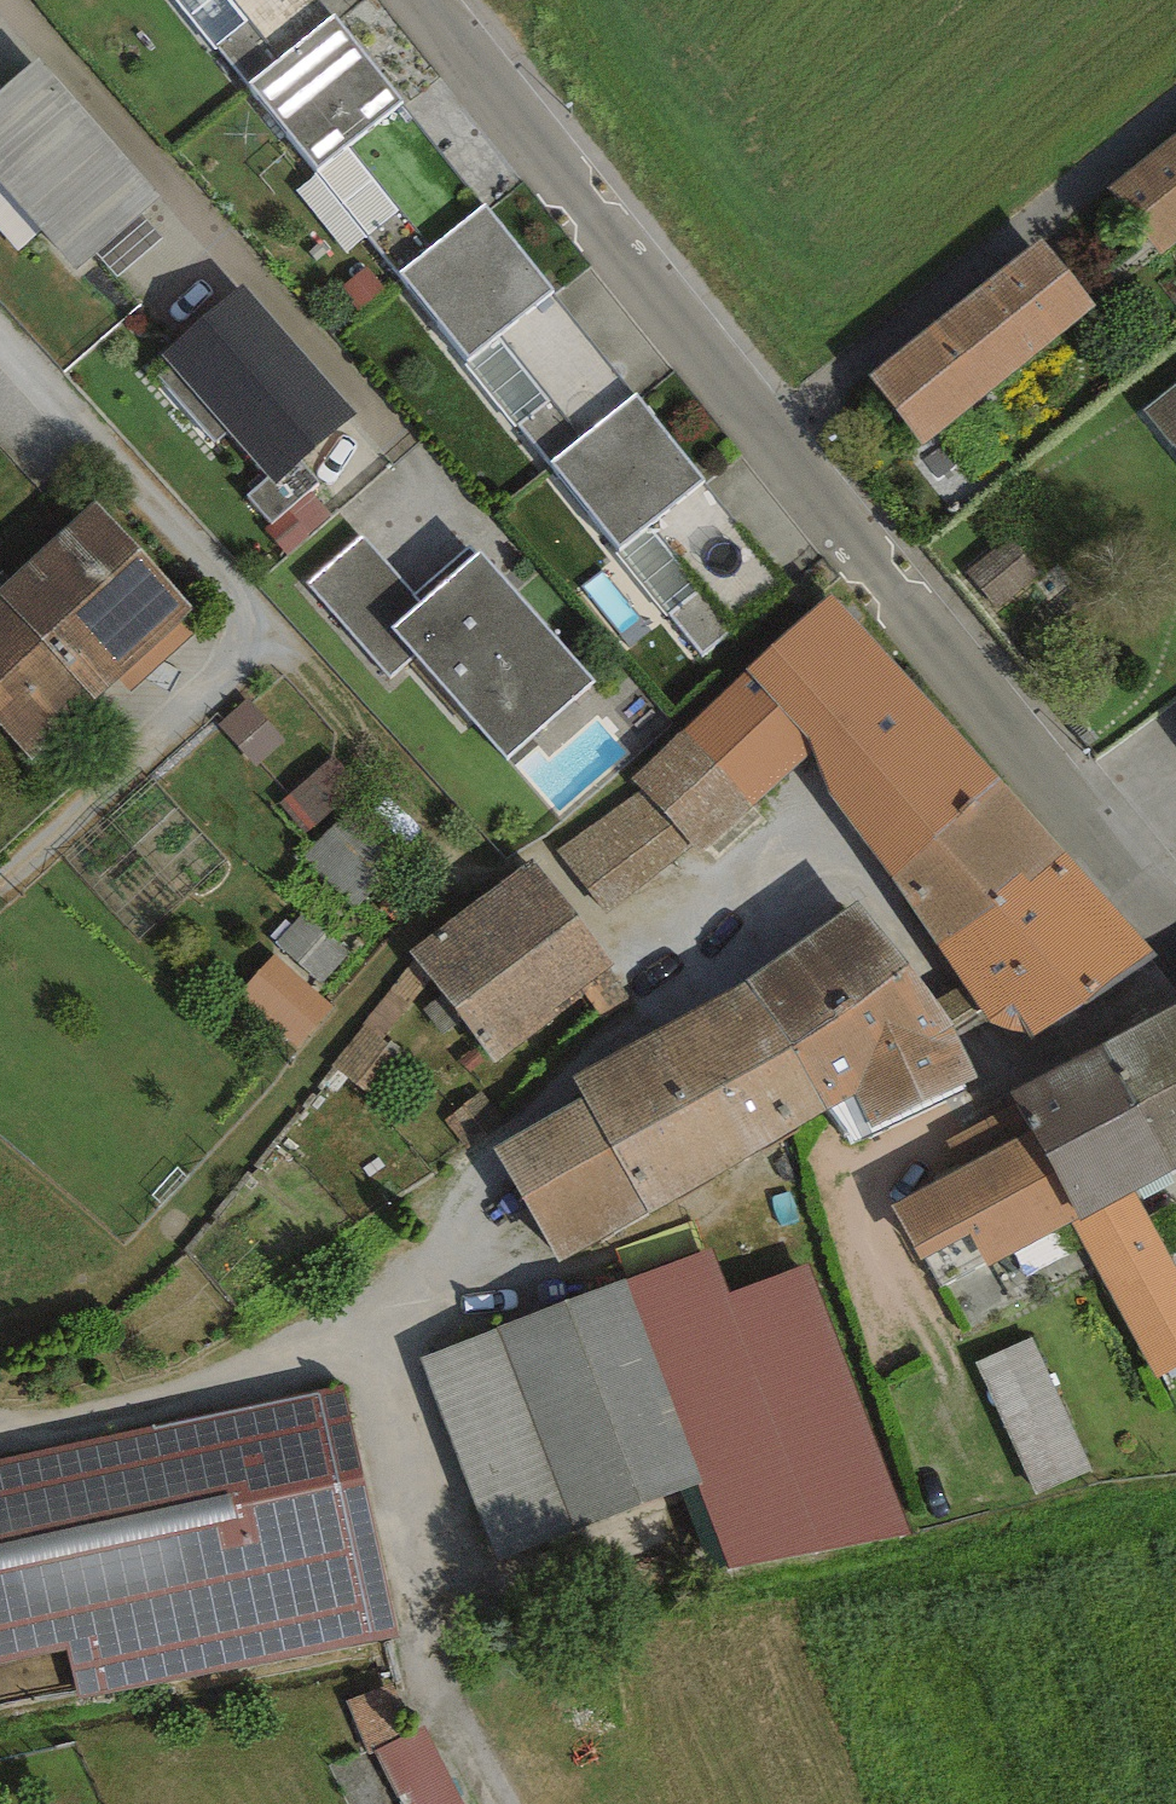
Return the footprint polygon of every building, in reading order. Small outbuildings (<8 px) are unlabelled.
[(323,0),(185,0),(251,80),(334,14),(323,0)] [(485,203),(334,14),(251,80),(400,270),(485,203)] [(38,59),(0,91),(0,183),(76,270),(160,198),(38,59)] [(1110,187),(1162,252),(1175,241),(1175,134),(1110,187)] [(637,394),(485,203),(400,270),(550,463),(637,394)] [(1044,236),(868,374),(923,444),(1099,305),(1044,236)] [(357,412),(241,283),(161,355),(277,484),(357,412)] [(1145,410),(1175,450),(1175,386),(1145,410)] [(637,394),(550,463),(706,657),(793,588),(637,394)] [(94,500),(0,586),(0,723),(33,759),(119,680),(182,624),(195,611),(94,500)] [(414,597),(361,536),(307,583),(392,675),(415,653),(394,629),(421,604),(414,597)] [(470,548),(414,597),(421,604),(477,556),(470,548)] [(421,604),(394,629),(415,653),(508,759),(595,680),(479,553),(477,556),(421,604)] [(832,594),(684,730),(752,803),(813,751),(825,791),(894,876),(998,778),(832,594)] [(194,637),(182,624),(119,680),(132,694),(194,637)] [(287,741),(248,698),(218,725),(257,768),(287,741)] [(684,730),(632,778),(644,790),(695,845),(700,851),(752,803),(684,730)] [(359,786),(331,755),(278,803),(306,833),(359,786)] [(1066,853),(998,778),(894,876),(941,947),(1066,853)] [(644,790),(557,850),(608,914),(695,845),(644,790)] [(388,872),(334,825),(304,859),(358,906),(388,872)] [(1162,956),(1066,853),(941,947),(965,985),(989,1022),(1027,1032),(1035,1038),(1162,956)] [(531,856),(407,949),(416,961),(427,975),(430,979),(491,1060),(615,967),(531,856)] [(748,980),(796,1046),(912,961),(857,901),(748,980)] [(347,949),(305,911),(276,942),(320,981),(347,949)] [(334,1005),(273,953),(239,994),(299,1045),(334,1005)] [(359,1084),(430,979),(427,975),(416,961),(333,1067),(359,1084)] [(937,999),(912,961),(796,1046),(828,1111),(857,1095),(874,1130),(979,1079),(959,1035),(954,1024),(937,999)] [(796,1046),(748,980),(574,1077),(585,1097),(494,1151),(561,1262),(828,1111),(796,1046)] [(965,985),(937,999),(954,1024),(959,1035),(989,1022),(965,985)] [(1105,1044),(1173,1171),(1175,1169),(1175,1005),(1105,1044)] [(1105,1044),(1013,1093),(1018,1102),(1080,1219),(1136,1190),(1173,1171),(1105,1044)] [(1080,1219),(1018,1102),(947,1140),(962,1168),(893,1205),(922,1260),(971,1234),(989,1267),(1072,1223),(1080,1219)] [(1136,1190),(1080,1219),(1072,1223),(1153,1380),(1175,1368),(1175,1268),(1136,1190)] [(713,1247),(418,1359),(499,1565),(699,1485),(732,1566),(913,1530),(809,1261),(732,1290),(713,1247)] [(1032,1341),(979,1365),(1039,1497),(1091,1473),(1032,1341)] [(0,1462),(0,1661),(64,1647),(77,1705),(400,1636),(347,1388),(0,1462)] [(345,1704),(368,1755),(378,1751),(412,1736),(389,1685),(345,1704)] [(378,1751),(401,1803),(464,1803),(429,1725),(412,1736),(378,1751)]
